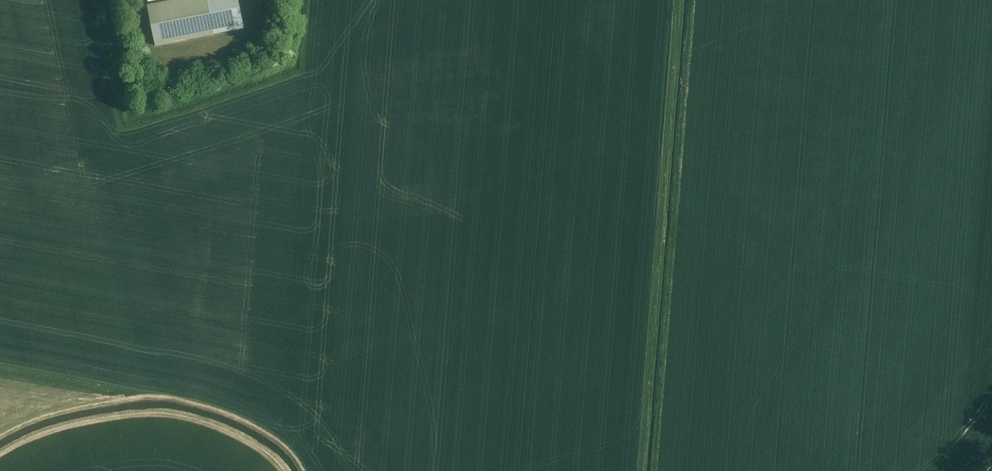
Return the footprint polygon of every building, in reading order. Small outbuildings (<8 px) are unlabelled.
[(149,6),(157,45),(245,27),(239,0),(177,0),(149,6)]
